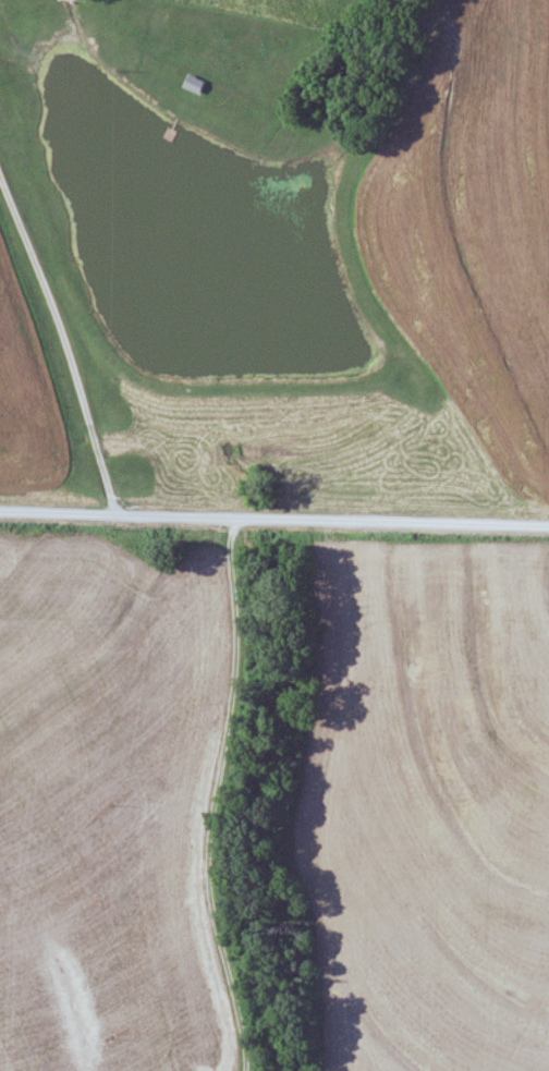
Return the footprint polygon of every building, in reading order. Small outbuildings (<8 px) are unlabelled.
[(183,87),(199,94),(204,83),(188,75),(183,87)]
